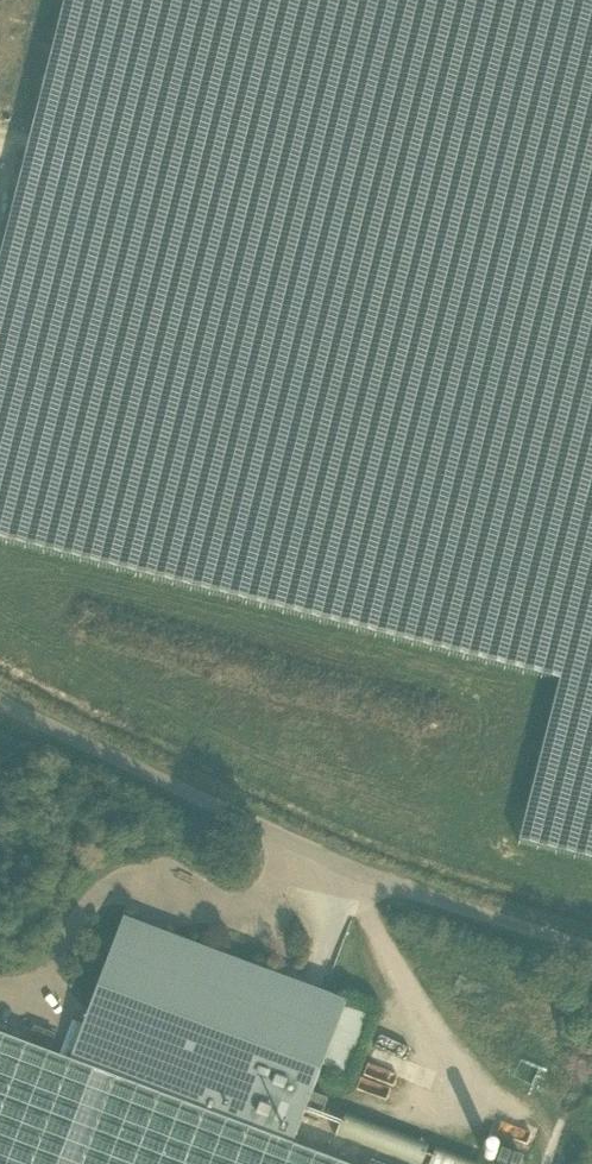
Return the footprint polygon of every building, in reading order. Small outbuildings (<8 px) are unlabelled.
[(554,676),(514,838),(591,858),(591,0),(0,0),(0,536),(554,676)] [(344,1009),(346,1004),(124,919),(70,1062),(0,1035),(0,1163),(337,1163),(291,1146),(304,1113),(311,1094),(322,1066),(345,1075),(367,1018),(344,1009)] [(327,1100),(311,1094),(304,1113),(320,1119),(327,1100)]
